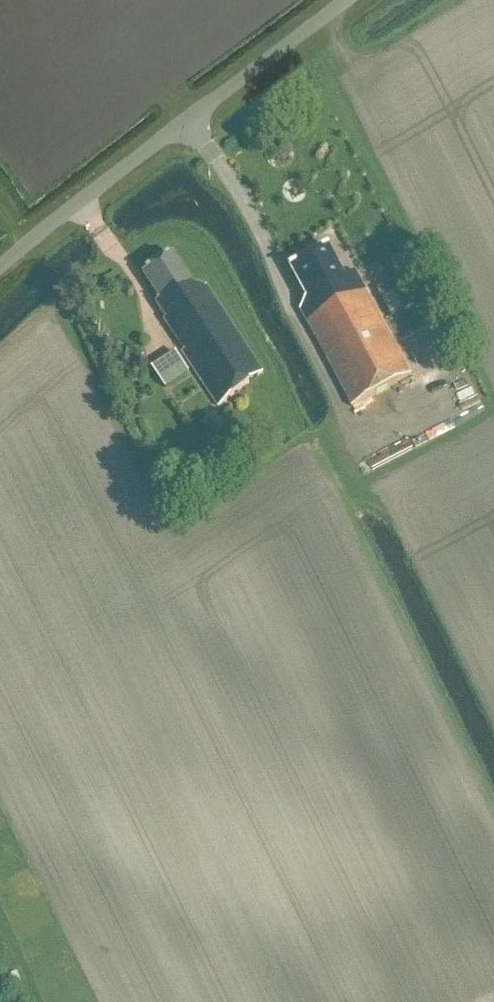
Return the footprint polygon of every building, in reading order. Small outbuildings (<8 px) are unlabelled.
[(405,347),(397,351),(365,290),(360,293),(351,277),(345,280),(329,250),(291,271),(307,301),(301,313),(353,410),(419,374),(405,347)] [(194,287),(174,257),(144,277),(161,302),(157,305),(167,321),(165,323),(173,335),(171,336),(219,409),(263,376),(206,289),(205,289),(194,287)] [(407,291),(415,307),(427,300),(413,273),(377,292),(383,303),(407,291)] [(164,391),(187,377),(175,357),(152,371),(164,391)]
